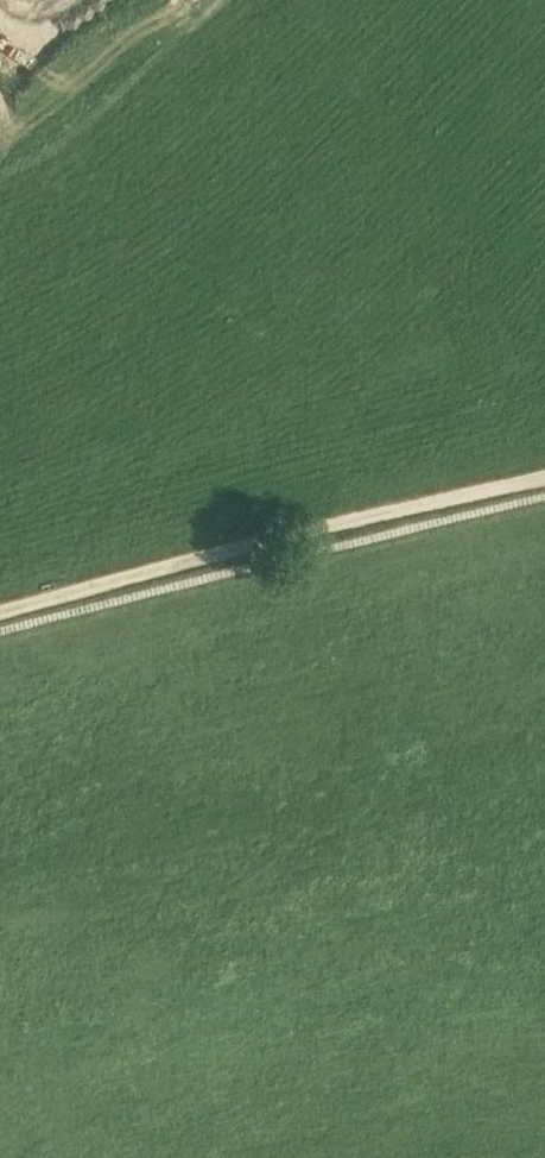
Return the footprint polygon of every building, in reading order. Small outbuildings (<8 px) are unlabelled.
[(18,34),(55,0),(0,0),(0,14),(18,34)] [(9,88),(0,77),(0,95),(9,88)]
